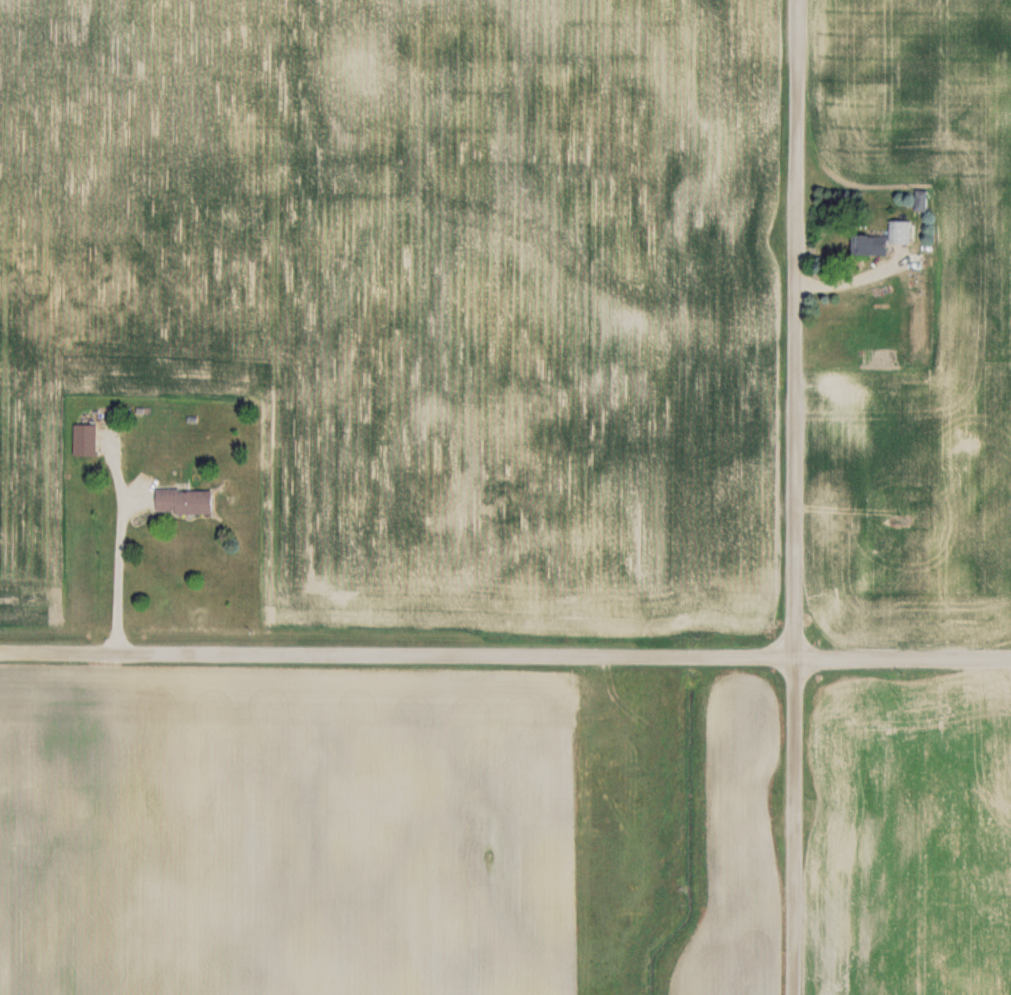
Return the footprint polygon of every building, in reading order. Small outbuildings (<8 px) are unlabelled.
[(910,243),(911,220),(888,220),(888,243),(910,243)] [(885,254),(885,235),(848,235),(848,254),(885,254)] [(93,455),(93,424),(70,424),(70,455),(93,455)] [(208,513),(208,490),(152,490),(152,514),(208,513)]
